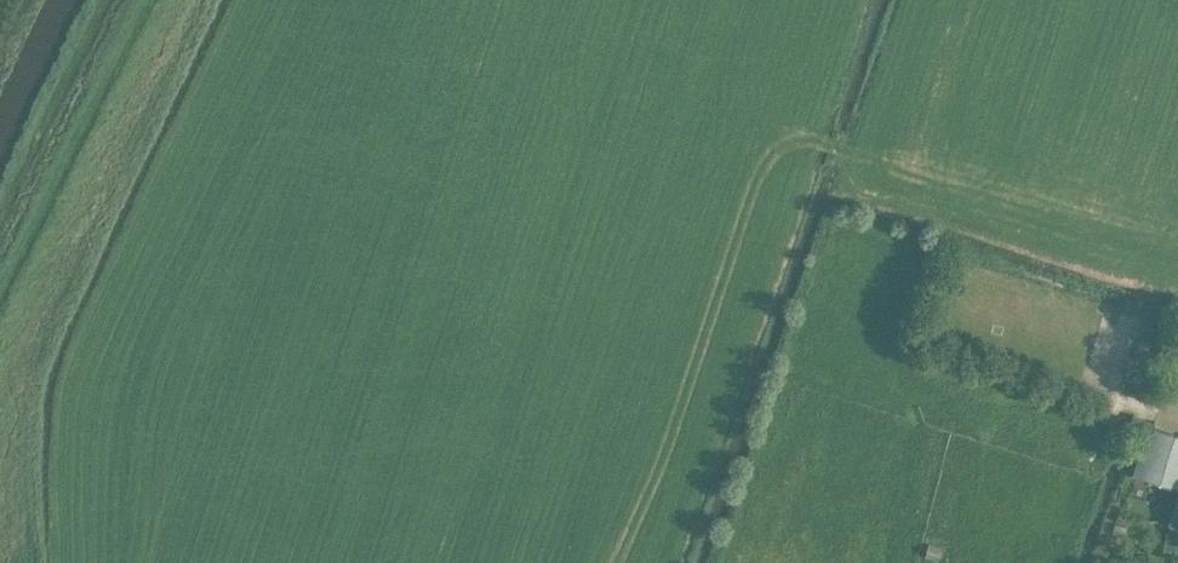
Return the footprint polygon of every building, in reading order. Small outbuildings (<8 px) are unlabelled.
[(1177,487),(1177,434),(1152,425),(1136,473),(1177,487)]
